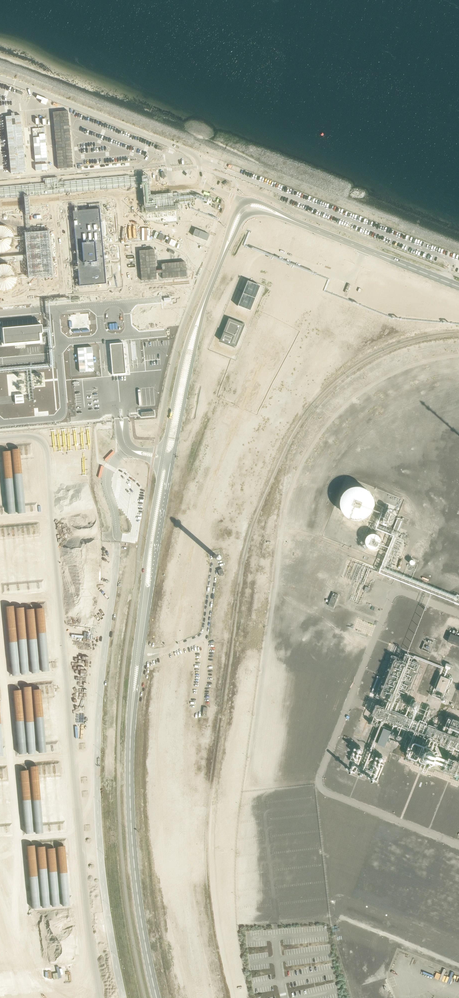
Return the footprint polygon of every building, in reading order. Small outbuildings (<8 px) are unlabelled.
[(101,207),(70,210),(77,288),(108,286),(101,207)] [(1,253),(3,252),(6,251),(8,250),(10,248),(12,246),(13,244),(14,241),(14,238),(14,236),(13,233),(12,231),(11,229),(9,227),(7,226),(4,225),(2,224),(0,224),(0,253),(1,253)] [(195,228),(192,235),(206,240),(209,233),(195,228)] [(49,231),(24,233),(28,279),(53,277),(49,231)] [(2,291),(5,291),(7,291),(10,290),(12,289),(14,287),(16,285),(17,283),(18,280),(18,277),(18,275),(17,272),(16,270),(15,268),(13,266),(11,265),(8,264),(5,263),(2,263),(0,264),(0,291),(2,291)] [(247,281),(237,306),(250,311),(260,286),(247,281)] [(228,318),(220,340),(236,347),(244,325),(228,318)] [(42,325),(2,328),(4,345),(40,342),(39,334),(42,334),(42,325)] [(123,343),(109,344),(112,375),(126,374),(123,343)] [(312,396),(325,372),(319,370),(307,393),(312,396)] [(155,373),(136,374),(137,386),(156,384),(155,373)] [(374,505),(374,504),(374,501),(373,498),(371,495),(369,492),(367,490),(365,489),(361,488),(358,487),(353,487),(351,488),(348,490),(344,492),(342,495),(341,498),(340,501),(339,504),(340,508),(341,511),(342,514),(344,517),(347,519),(350,520),(353,521),(356,522),(360,522),(363,521),(366,519),(369,517),(371,515),(373,511),(374,508),(374,505)] [(381,542),(381,541),(380,540),(380,539),(379,537),(378,536),(377,535),(376,534),(373,534),(371,534),(370,534),(369,535),(368,536),(366,538),(365,539),(365,541),(365,542),(366,544),(366,545),(367,546),(369,548),(371,549),(372,549),(373,549),(375,549),(377,548),(378,547),(379,546),(380,545),(380,543),(381,542)] [(333,592),(328,605),(333,607),(338,594),(333,592)] [(451,634),(448,642),(458,646),(458,637),(451,634)] [(386,659),(387,659),(384,693),(378,692),(382,695),(378,694),(375,698),(388,699),(387,704),(386,706),(375,705),(373,725),(380,726),(379,729),(385,721),(393,722),(394,715),(397,715),(398,714),(400,716),(405,716),(395,709),(394,708),(395,703),(397,704),(396,707),(404,701),(405,693),(425,665),(397,646),(388,645),(386,659)] [(442,674),(436,688),(444,691),(450,678),(442,674)] [(425,762),(444,766),(445,766),(441,773),(454,776),(458,774),(458,721),(448,718),(443,730),(433,727),(425,762)] [(392,729),(384,727),(377,743),(385,746),(392,729)] [(18,853),(17,845),(21,844),(21,838),(0,839),(0,854),(18,853)] [(25,911),(25,904),(6,906),(5,898),(0,899),(0,913),(25,911)] [(28,990),(31,990),(30,976),(0,978),(0,997),(28,997),(28,990)]
